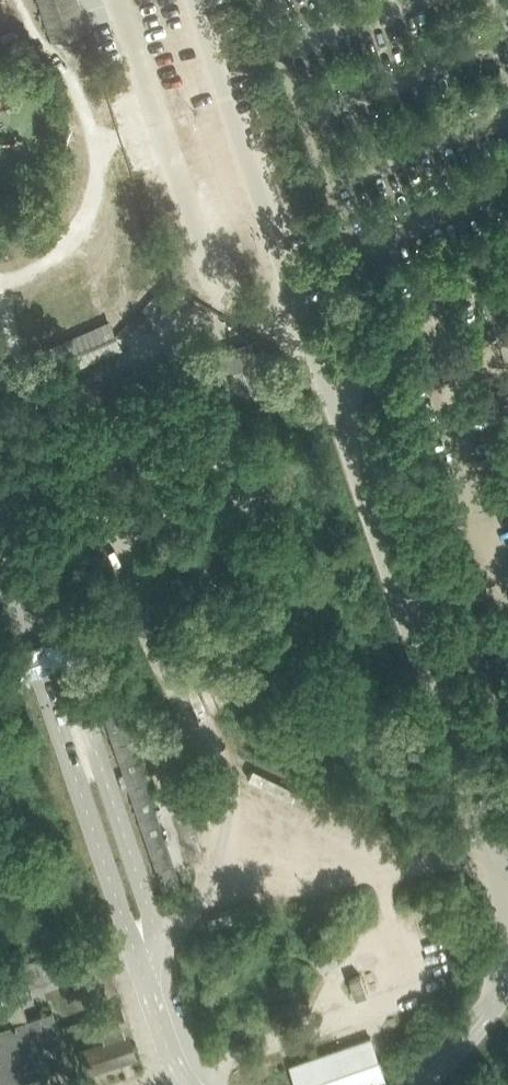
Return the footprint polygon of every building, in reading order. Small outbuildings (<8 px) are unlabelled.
[(50,40),(71,33),(89,28),(80,0),(38,0),(50,40)] [(138,260),(101,296),(129,324),(166,289),(138,260)] [(208,353),(214,375),(215,377),(202,380),(207,398),(249,386),(264,382),(252,340),(208,353)] [(120,376),(128,400),(169,388),(168,383),(181,379),(175,362),(163,366),(162,364),(120,376)] [(117,697),(100,703),(163,890),(181,884),(117,697)] [(0,970),(0,989),(2,995),(18,989),(21,996),(31,992),(28,986),(69,971),(61,948),(0,970)] [(107,1044),(85,1052),(91,1069),(132,1054),(120,1017),(124,1015),(121,1007),(97,1015),(107,1044)] [(0,1062),(0,1084),(9,1084),(44,1073),(37,1053),(33,1042),(60,1033),(53,1013),(51,1013),(5,1028),(0,1030),(0,1050),(4,1061),(0,1062)] [(286,1063),(293,1084),(377,1084),(385,1082),(370,1036),(286,1063)]
